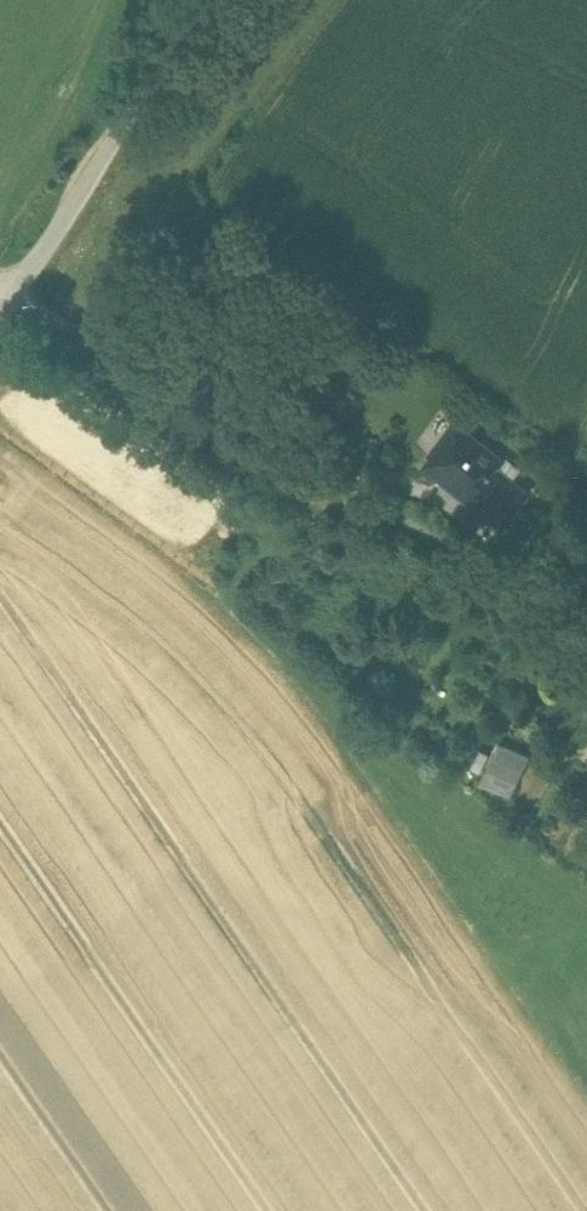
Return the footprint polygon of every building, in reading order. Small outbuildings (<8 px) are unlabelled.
[(496,442),(455,408),(424,447),(496,506),(522,474),(491,449),(496,442)] [(526,753),(500,738),(481,773),(507,788),(526,753)]
